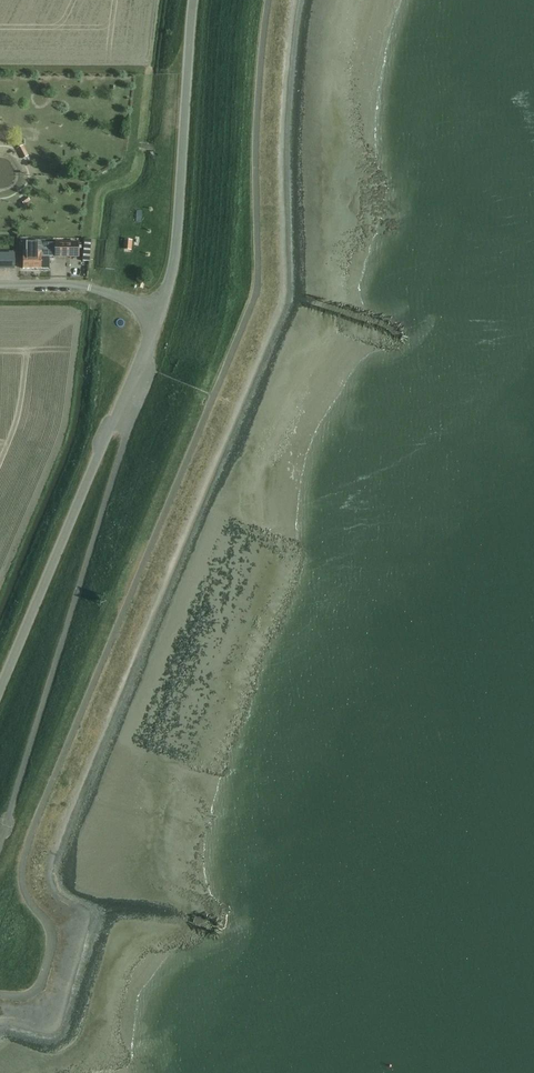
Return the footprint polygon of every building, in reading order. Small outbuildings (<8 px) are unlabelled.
[(23,147),(18,150),(23,159),(28,156),(23,147)] [(124,239),(124,248),(131,249),(132,240),(124,239)] [(56,243),(56,257),(78,257),(78,242),(56,243)] [(41,243),(19,243),(19,252),(23,252),(22,269),(40,269),(41,257),(56,257),(56,243),(41,243)] [(0,255),(0,269),(13,269),(13,255),(0,255)]
